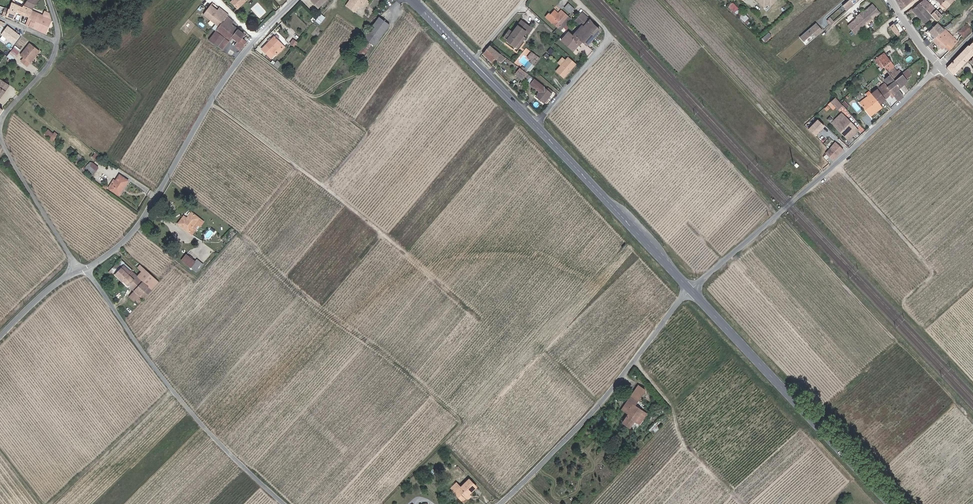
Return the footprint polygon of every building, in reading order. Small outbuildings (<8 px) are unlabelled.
[(33,10),(38,3),(34,0),(29,0),(24,7),(33,10)] [(344,4),(355,12),(359,6),(350,0),(347,0),(344,4)] [(359,6),(361,8),(367,0),(350,0),(359,6)] [(859,0),(850,0),(842,6),(846,11),(859,0)] [(903,9),(907,6),(903,0),(897,0),(903,9)] [(931,5),(926,0),(924,0),(921,3),(914,9),(926,23),(933,16),(927,9),(931,5)] [(943,4),(948,8),(955,0),(947,0),(943,4)] [(13,1),(10,11),(7,17),(27,25),(30,18),(28,17),(30,14),(31,12),(23,8),(16,5),(17,2),(16,2),(13,1)] [(563,6),(569,12),(573,7),(566,2),(563,6)] [(734,12),(738,7),(733,2),(729,6),(734,12)] [(218,9),(212,4),(204,13),(211,18),(218,9)] [(882,13),(875,4),(865,12),(864,11),(858,17),(859,17),(849,25),(856,34),(862,29),(882,13)] [(937,11),(931,5),(927,9),(933,16),(938,21),(942,17),(937,11)] [(219,26),(228,15),(229,14),(220,6),(218,9),(211,18),(216,23),(219,26)] [(0,8),(0,15),(7,17),(10,11),(0,8)] [(31,14),(30,18),(34,20),(31,26),(47,33),(52,20),(48,10),(42,8),(39,15),(38,17),(31,14)] [(566,15),(559,9),(556,13),(553,10),(549,14),(547,13),(544,16),(557,27),(566,15)] [(577,33),(590,18),(582,11),(576,18),(583,24),(576,31),(577,33)] [(320,24),(325,17),(321,13),(316,20),(320,24)] [(234,21),(228,15),(219,26),(216,30),(217,30),(210,40),(219,46),(226,37),(230,41),(234,37),(239,41),(236,45),(241,49),(248,41),(243,36),(245,33),(232,23),(234,21)] [(570,18),(566,15),(557,27),(560,30),(570,18)] [(530,24),(521,18),(519,23),(527,29),(527,30),(529,32),(530,31),(527,27),(530,24)] [(575,33),(567,42),(575,49),(583,40),(582,39),(595,23),(590,18),(577,33),(576,31),(575,33)] [(390,27),(379,19),(364,40),(371,45),(374,47),(390,27)] [(527,29),(519,23),(514,30),(510,27),(504,35),(508,38),(507,39),(516,45),(523,35),(527,30),(527,29)] [(601,28),(595,23),(582,39),(583,40),(588,44),(601,28)] [(823,31),(816,23),(799,38),(803,43),(813,34),(816,37),(823,31)] [(935,40),(946,28),(944,26),(943,28),(938,23),(928,33),(930,36),(924,42),(928,47),(935,40)] [(970,23),(960,31),(965,36),(965,37),(972,30),(972,27),(970,23)] [(901,35),(894,24),(891,27),(899,37),(901,35)] [(7,39),(14,44),(21,35),(8,25),(0,36),(0,37),(5,41),(7,39)] [(959,41),(946,28),(935,40),(941,47),(946,41),(954,49),(959,41)] [(562,38),(567,42),(575,33),(570,29),(562,38)] [(763,41),(770,35),(766,30),(758,36),(763,41)] [(526,37),(523,35),(516,45),(519,47),(526,37)] [(285,47),(278,40),(280,39),(277,36),(275,37),(272,40),(270,43),(263,50),(272,58),(276,54),(277,56),(285,47)] [(371,45),(364,40),(351,58),(358,64),(371,45)] [(970,45),(969,44),(952,61),(947,66),(954,73),(972,54),(972,41),(970,45)] [(31,61),(41,49),(31,42),(21,54),(24,56),(29,60),(31,61)] [(501,51),(491,44),(484,52),(492,61),(498,55),(501,51)] [(541,57),(534,50),(529,55),(533,59),(535,57),(539,60),(541,57)] [(903,75),(902,75),(900,72),(898,73),(884,55),(877,61),(878,62),(883,68),(881,70),(882,71),(884,69),(885,71),(891,78),(894,82),(903,75)] [(565,59),(562,57),(557,63),(560,65),(556,70),(564,78),(576,64),(568,56),(565,59)] [(520,67),(515,73),(523,80),(528,73),(520,67)] [(892,95),(898,90),(908,82),(906,80),(911,76),(907,70),(902,75),(903,75),(894,82),(891,78),(885,83),(888,87),(887,88),(892,95)] [(0,76),(0,97),(10,82),(0,76)] [(552,92),(536,78),(532,83),(541,90),(537,94),(545,101),(552,92)] [(892,95),(887,88),(884,85),(877,91),(885,101),(892,95)] [(904,97),(898,90),(892,95),(899,102),(904,97)] [(885,101),(877,91),(871,96),(879,105),(885,101)] [(879,105),(871,96),(860,105),(871,118),(881,108),(879,105)] [(837,111),(841,106),(839,104),(834,99),(830,103),(837,111)] [(843,125),(847,121),(840,114),(830,124),(840,134),(846,128),(843,125)] [(824,124),(817,118),(809,127),(815,133),(824,124)] [(855,130),(847,121),(843,125),(846,128),(840,134),(846,139),(855,130)] [(48,128),(44,134),(53,140),(58,134),(48,128)] [(848,141),(857,132),(855,130),(846,139),(848,141)] [(843,152),(835,145),(830,151),(827,155),(833,161),(843,152)] [(96,168),(90,164),(86,171),(91,175),(96,168)] [(125,180),(117,175),(114,181),(109,189),(117,194),(125,180)] [(202,220),(189,210),(184,217),(181,215),(175,222),(186,230),(194,221),(198,224),(202,220)] [(198,224),(194,221),(186,230),(191,234),(198,224)] [(192,261),(184,254),(179,260),(187,267),(190,263),(192,261)] [(141,281),(135,276),(130,271),(129,270),(130,269),(124,263),(114,273),(130,289),(132,290),(141,281)] [(140,271),(135,276),(141,281),(132,290),(138,296),(138,295),(142,298),(150,289),(157,282),(144,270),(138,265),(136,267),(140,271)] [(646,389),(639,385),(626,404),(631,408),(630,409),(633,411),(631,414),(629,413),(624,420),(632,426),(636,420),(640,423),(647,413),(636,404),(646,389)] [(631,408),(626,404),(623,408),(629,413),(631,414),(633,411),(630,409),(631,408)] [(461,486),(458,489),(462,493),(467,499),(468,498),(467,496),(469,493),(477,486),(469,478),(461,486)] [(462,493),(458,489),(455,492),(464,501),(467,499),(462,493)]
